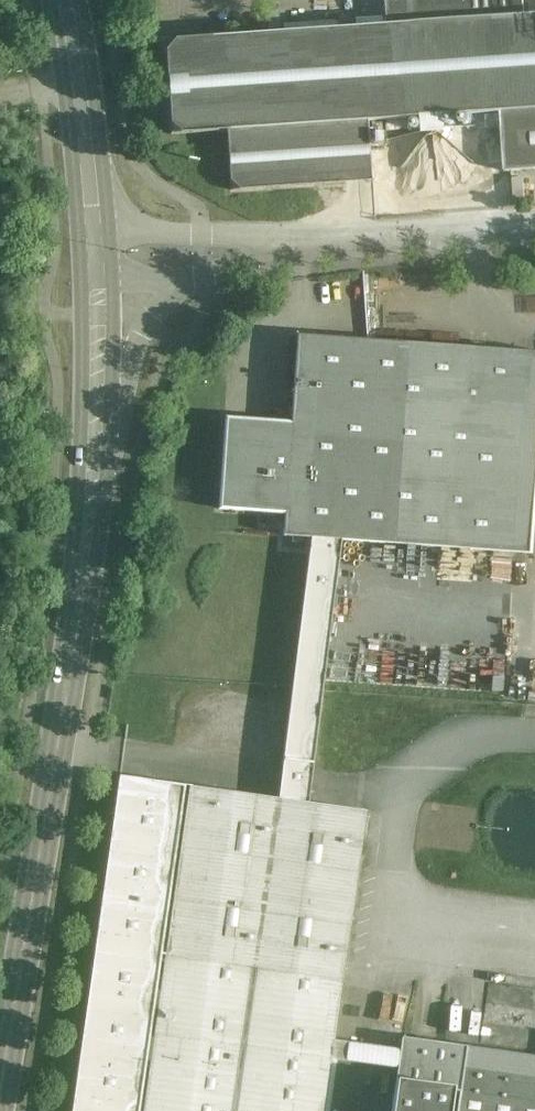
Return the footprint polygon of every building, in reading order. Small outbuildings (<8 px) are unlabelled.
[(385,25),(526,15),(525,0),(383,0),(385,25)] [(165,40),(171,134),(227,131),(231,190),(372,180),(368,121),(424,117),(446,116),(502,112),(534,109),(534,15),(526,15),(385,25),(165,40)] [(502,112),(506,171),(534,169),(534,109),(502,112)] [(446,116),(424,117),(425,133),(447,128),(446,116)] [(311,537),(341,539),(534,553),(534,536),(534,351),(297,335),(291,422),(226,417),(219,508),(285,513),(283,535),(311,537)] [(402,1037),(400,1050),(333,1040),(366,811),(308,803),(341,539),(311,537),(278,799),(119,776),(71,1110),(330,1110),(337,1059),(397,1068),(391,1110),(534,1110),(534,1056),(402,1037)]
